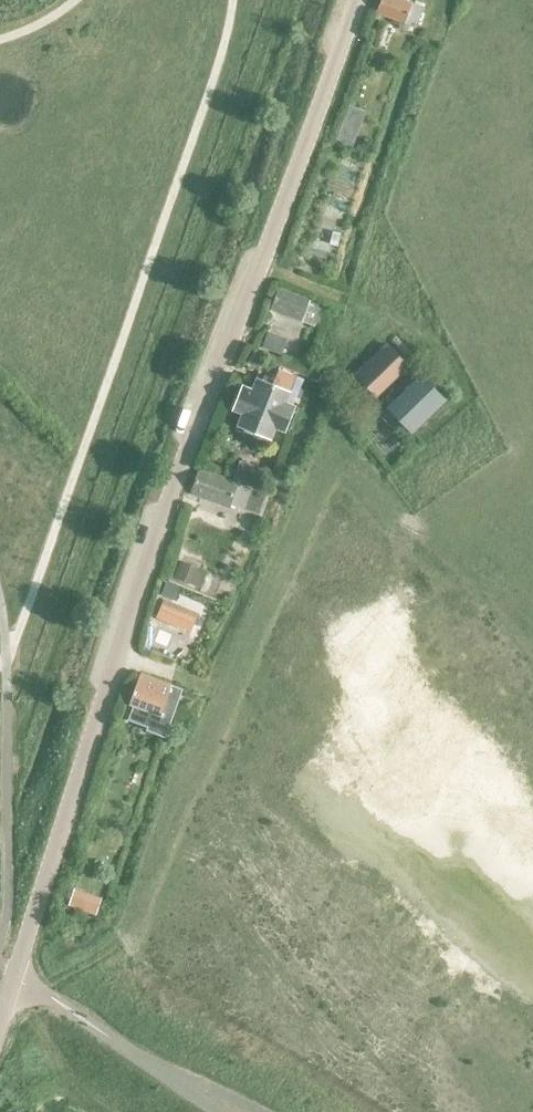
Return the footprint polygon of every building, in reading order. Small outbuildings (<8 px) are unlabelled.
[(421,7),(403,0),(380,0),(375,15),(413,29),(421,7)] [(350,106),(337,140),(339,141),(351,146),(364,111),(351,106),(350,106)] [(362,142),(359,150),(369,153),(372,145),(362,142)] [(313,328),(319,311),(307,306),(308,301),(277,290),(269,312),(313,328)] [(278,356),(284,340),(265,333),(259,350),(278,356)] [(376,399),(407,369),(387,349),(356,378),(376,399)] [(241,386),(231,410),(241,414),(236,426),(269,439),(273,428),(282,432),(293,406),(284,403),(288,392),(294,376),(278,370),(271,386),(255,379),(251,390),(241,386)] [(410,435),(444,403),(420,378),(387,410),(410,435)] [(239,462),(232,479),(251,487),(258,469),(239,462)] [(229,505),(243,511),(250,490),(199,472),(191,494),(228,506),(229,505)] [(205,571),(178,561),(172,578),(198,588),(205,571)] [(179,587),(164,582),(160,594),(175,599),(179,587)] [(163,600),(156,618),(189,632),(196,614),(163,600)] [(157,631),(151,645),(160,648),(164,638),(166,632),(157,629),(157,631)] [(130,706),(125,721),(145,728),(144,732),(163,739),(164,735),(181,689),(138,674),(127,705),(130,706)] [(74,888),(69,906),(95,914),(100,896),(74,888)]
